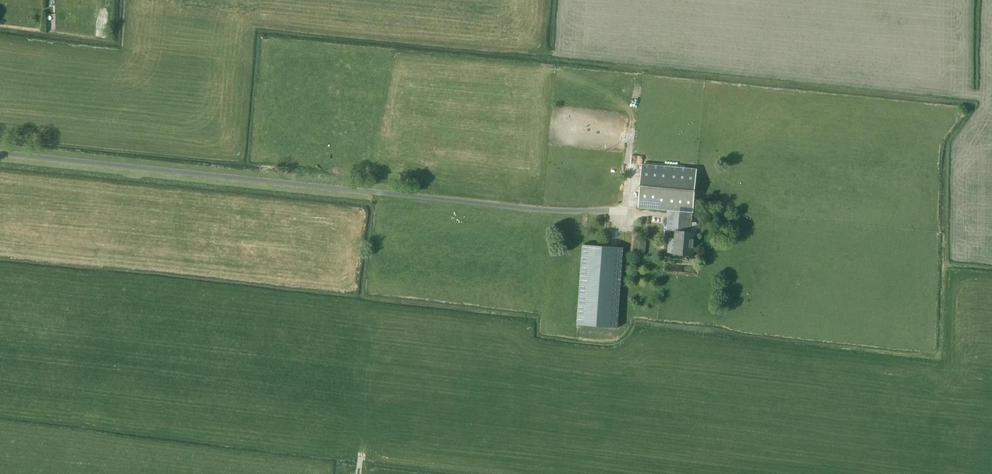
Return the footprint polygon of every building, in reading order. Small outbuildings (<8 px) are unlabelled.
[(697,169),(642,165),(638,207),(679,211),(678,231),(675,231),(673,255),(693,256),(695,232),(691,232),(693,212),(697,169)] [(645,255),(647,240),(634,238),(633,254),(645,255)] [(623,247),(583,245),(577,325),(618,328),(623,247)]
